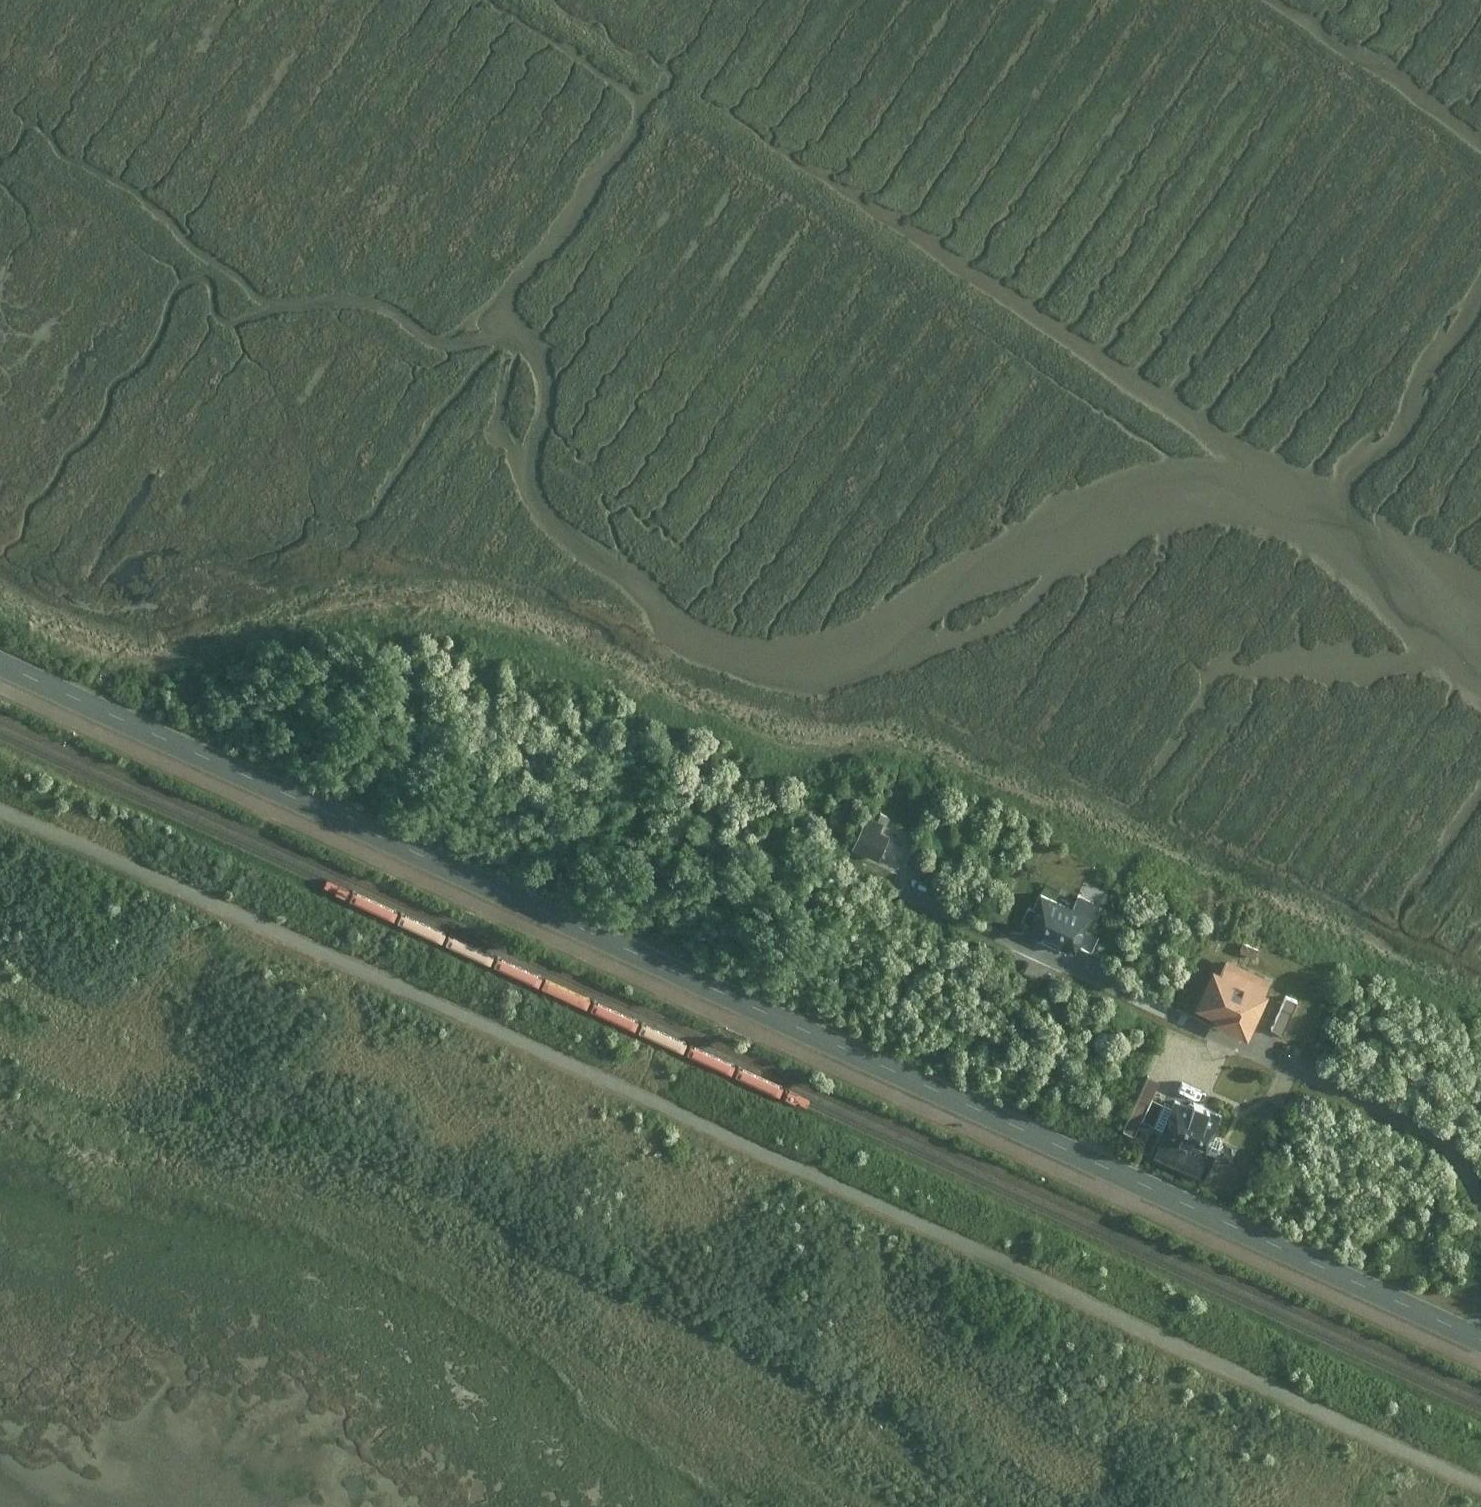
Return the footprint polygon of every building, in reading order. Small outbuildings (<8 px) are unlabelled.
[(865,817),(850,851),(879,864),(891,837),(881,833),(884,825),(865,817)] [(1096,916),(1042,891),(1026,926),(1045,934),(1042,941),(1076,957),(1096,916)] [(1220,975),(1214,970),(1198,1006),(1215,1012),(1211,1021),(1242,1035),(1244,1028),(1251,1032),(1271,986),(1225,965),(1220,975)] [(1296,1004),(1284,998),(1270,1030),(1282,1037),(1296,1004)] [(1159,1088),(1141,1080),(1117,1133),(1135,1142),(1159,1088)] [(1222,1118),(1176,1099),(1152,1157),(1207,1180),(1224,1140),(1214,1136),(1222,1118)]
